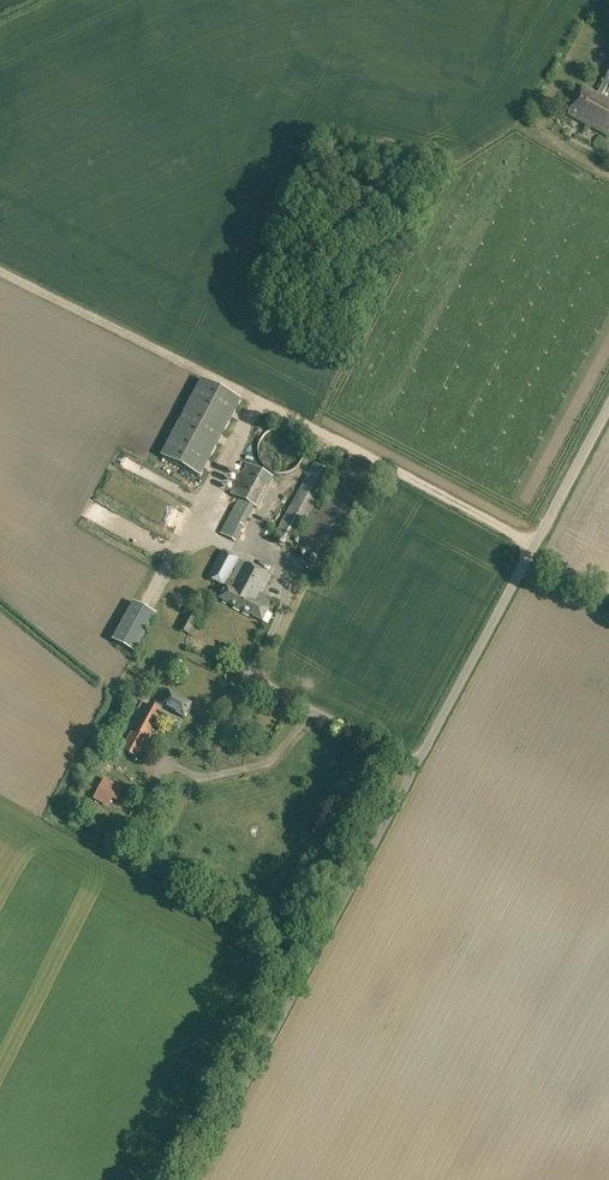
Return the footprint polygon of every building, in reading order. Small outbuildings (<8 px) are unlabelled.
[(607,136),(608,133),(608,100),(602,96),(608,85),(608,71),(597,93),(583,86),(568,114),(607,136)] [(162,456),(201,477),(242,401),(203,380),(162,456)] [(259,445),(259,447),(258,448),(258,450),(258,452),(259,454),(259,456),(260,458),(260,460),(261,462),(262,464),(264,465),(265,467),(266,468),(268,469),(270,470),(271,471),(273,472),(275,473),(277,473),(279,473),(281,474),(283,473),(285,473),(287,473),(289,472),(290,472),(292,471),(294,470),(296,469),(297,467),(298,466),(300,464),(301,463),(302,461),(303,459),(303,457),(304,455),(304,453),(304,451),(304,449),(304,447),(304,445),(303,443),(303,442),(302,440),(301,438),(299,436),(298,435),(297,433),(295,432),(293,431),(292,430),(290,429),(288,428),(286,428),(284,428),(282,427),(280,428),(278,428),(276,428),(274,429),(272,429),(270,430),(268,431),(267,433),(265,434),(264,436),(263,437),(261,439),(261,441),(260,443),(259,445)] [(299,550),(332,567),(384,472),(350,454),(319,512),(313,509),(333,472),(314,462),(280,525),(274,536),(293,546),(297,538),(304,542),(299,550)] [(220,534),(235,542),(255,507),(256,509),(273,478),(246,463),(230,494),(239,499),(220,534)] [(156,470),(150,477),(157,483),(163,477),(156,470)] [(219,599),(262,622),(269,610),(267,609),(272,599),(262,593),(271,577),(222,551),(207,577),(226,587),(219,599)] [(112,640),(136,652),(156,615),(133,603),(112,640)] [(180,629),(189,635),(201,614),(191,609),(180,629)] [(163,707),(184,718),(191,705),(161,689),(155,702),(163,707)] [(124,748),(139,755),(146,742),(163,711),(148,703),(124,748)] [(94,800),(109,808),(114,799),(118,802),(125,789),(119,786),(119,787),(105,779),(94,800)]
